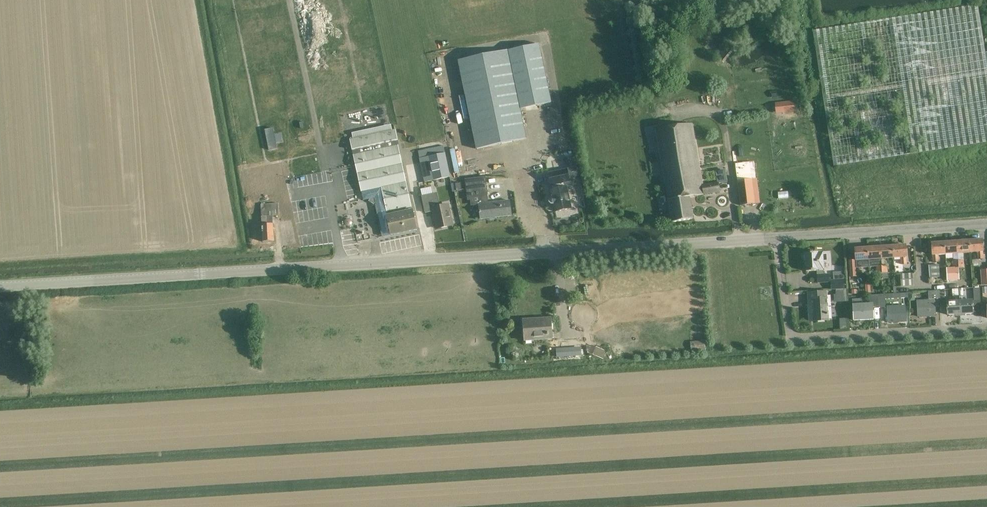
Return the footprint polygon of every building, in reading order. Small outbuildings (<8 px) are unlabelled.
[(812,31),(833,166),(840,165),(986,143),(986,53),(984,53),(977,5),(812,31)] [(539,44),(508,51),(520,110),(551,103),(539,44)] [(508,51),(458,61),(476,150),(526,140),(508,51)] [(794,101),(774,103),(775,114),(795,112),(794,101)] [(702,185),(692,125),(656,131),(668,200),(669,199),(673,224),(692,220),(689,198),(720,192),(719,184),(718,183),(717,183),(702,185)] [(273,128),(265,129),(268,150),(277,149),(273,128)] [(395,130),(350,140),(351,146),(353,155),(362,192),(364,201),(370,200),(369,202),(374,206),(376,203),(383,237),(391,235),(417,230),(395,130)] [(427,150),(418,151),(425,183),(433,181),(449,177),(443,146),(427,150)] [(277,164),(255,169),(256,174),(278,170),(277,164)] [(740,206),(754,204),(752,181),(756,181),(755,167),(736,168),(740,206)] [(566,188),(565,183),(570,182),(568,170),(549,174),(551,186),(552,186),(553,191),(551,191),(553,198),(552,198),(551,199),(550,201),(550,203),(552,204),(553,205),(554,205),(556,213),(571,209),(567,188),(566,188)] [(716,171),(715,171),(717,183),(718,183),(719,184),(727,182),(725,170),(716,171)] [(451,184),(452,191),(461,190),(460,182),(451,184)] [(487,184),(466,187),(467,198),(478,196),(479,204),(480,213),(481,220),(489,219),(512,216),(510,200),(489,202),(487,184)] [(438,208),(435,194),(421,197),(425,213),(433,211),(437,230),(452,227),(447,206),(438,208)] [(268,218),(253,221),(257,243),(272,240),(268,218)] [(969,242),(970,254),(977,253),(977,259),(983,259),(982,253),(983,253),(982,241),(969,242)] [(945,255),(957,254),(957,242),(944,243),(945,255)] [(957,254),(970,254),(969,242),(957,242),(957,254)] [(937,256),(945,255),(944,243),(931,244),(932,256),(933,263),(938,263),(937,256)] [(892,247),(893,259),(901,259),(901,266),(906,265),(905,259),(906,258),(905,246),(892,247)] [(881,260),(893,259),(892,247),(880,248),(880,260),(881,260)] [(867,249),(868,268),(876,267),(875,267),(881,266),(881,260),(880,260),(880,248),(867,249)] [(861,268),(868,268),(867,249),(855,249),(855,261),(848,261),(849,278),(856,277),(856,268),(861,268)] [(805,255),(803,256),(803,260),(805,261),(806,272),(817,271),(817,275),(817,283),(830,282),(830,289),(836,289),(845,289),(844,281),(833,281),(830,281),(830,275),(824,275),(824,271),(823,262),(823,255),(823,253),(817,253),(805,253),(805,255)] [(929,278),(939,277),(939,265),(929,266),(929,278)] [(947,281),(951,281),(959,281),(959,280),(958,268),(952,268),(946,268),(947,281)] [(901,287),(913,286),(912,274),(900,274),(901,287)] [(979,288),(972,289),(973,301),(980,301),(979,288)] [(953,302),(947,302),(947,315),(972,314),(972,301),(965,302),(965,295),(963,296),(963,289),(958,289),(959,297),(953,297),(953,302)] [(928,301),(917,301),(917,317),(935,317),(935,306),(938,306),(938,303),(938,291),(930,291),(928,291),(928,301)] [(826,292),(807,294),(809,314),(814,313),(814,321),(817,321),(825,320),(828,320),(826,292)] [(885,295),(878,295),(878,307),(878,308),(885,308),(885,300),(908,298),(908,293),(907,293),(896,294),(895,294),(894,294),(885,295)] [(872,308),(878,307),(878,295),(869,296),(869,298),(852,299),(854,321),(873,319),(872,308)] [(888,322),(905,322),(905,307),(887,308),(888,322)] [(525,342),(553,340),(551,318),(523,321),(525,342)] [(704,340),(690,342),(691,354),(705,352),(704,340)] [(585,345),(586,350),(586,353),(603,359),(606,351),(591,345),(590,347),(585,345)] [(556,349),(556,357),(581,355),(580,347),(556,349)]
